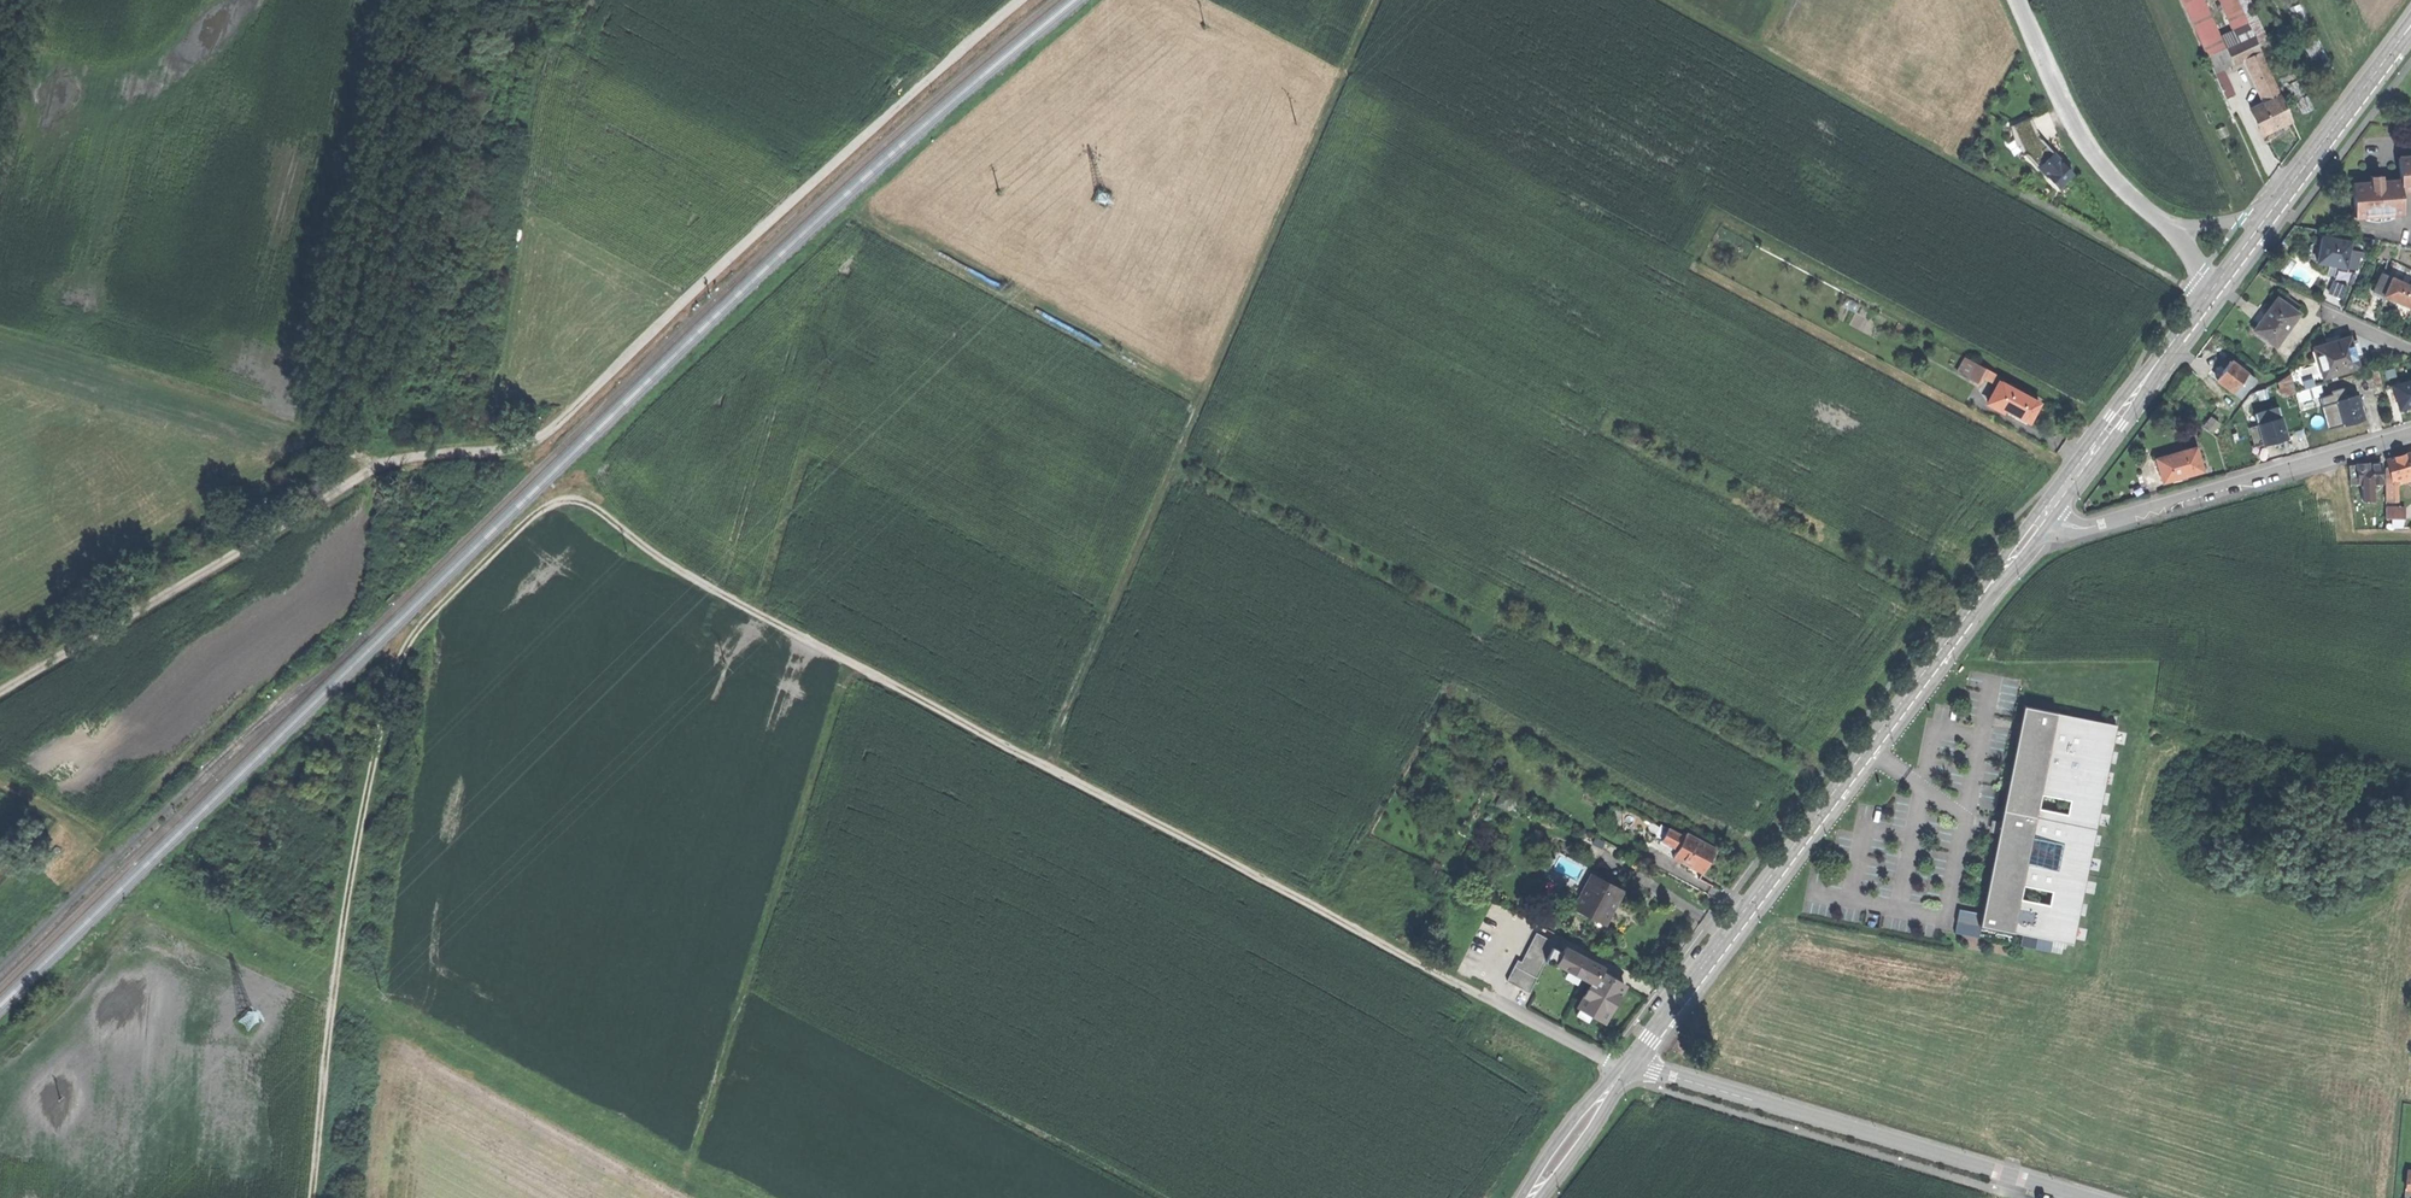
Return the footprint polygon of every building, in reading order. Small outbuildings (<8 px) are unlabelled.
[(2206,55),(2220,49),(2199,0),(2184,0),(2182,1),(2206,55)] [(2226,14),(2233,31),(2249,24),(2241,8),(2226,14)] [(2232,62),(2246,56),(2260,50),(2249,24),(2233,31),(2221,37),(2225,47),(2232,62)] [(2220,68),(2232,62),(2225,47),(2220,49),(2206,55),(2213,71),(2220,68)] [(2246,56),(2251,66),(2265,60),(2260,50),(2246,56)] [(2251,66),(2264,96),(2267,94),(2278,89),(2265,60),(2251,66)] [(2227,84),(2220,68),(2213,71),(2221,87),(2227,84)] [(2231,94),(2227,84),(2221,87),(2225,97),(2231,94)] [(2267,94),(2269,99),(2280,94),(2278,89),(2267,94)] [(2250,107),(2261,132),(2269,129),(2271,132),(2274,131),(2279,129),(2277,125),(2291,119),(2280,94),(2269,99),(2266,100),(2250,107)] [(2040,168),(2054,155),(2036,137),(2028,117),(2010,125),(2016,142),(2040,168)] [(2054,155),(2040,168),(2045,174),(2049,178),(2057,187),(2071,175),(2062,165),(2054,155)] [(2400,181),(2401,191),(2410,190),(2410,157),(2399,158),(2400,181)] [(2353,185),(2355,217),(2403,214),(2401,191),(2400,181),(2381,182),(2381,176),(2376,177),(2371,177),(2372,183),(2353,185)] [(2319,250),(2317,263),(2330,265),(2335,266),(2345,267),(2348,251),(2349,242),(2321,237),(2319,250)] [(2361,253),(2348,251),(2345,267),(2355,269),(2358,256),(2361,257),(2361,253)] [(2373,292),(2383,297),(2391,279),(2381,274),(2373,292)] [(2410,309),(2410,287),(2405,285),(2391,279),(2383,297),(2391,300),(2396,302),(2409,308),(2410,309)] [(2254,331),(2276,347),(2299,314),(2277,299),(2264,317),(2254,331)] [(2404,319),(2409,308),(2396,302),(2395,305),(2391,314),(2397,316),(2404,319)] [(2315,349),(2324,378),(2358,368),(2354,356),(2350,342),(2349,338),(2336,342),(2327,345),(2315,349)] [(2357,340),(2350,342),(2354,356),(2361,354),(2359,347),(2357,340)] [(1957,373),(1968,379),(1976,364),(1965,358),(1957,373)] [(1985,369),(1976,364),(1968,379),(1977,384),(1981,377),(1985,369)] [(2217,385),(2235,396),(2246,376),(2229,365),(2225,372),(2223,376),(2217,385)] [(2373,370),(2378,388),(2382,387),(2377,368),(2373,370)] [(1999,376),(1985,369),(1981,377),(1994,384),(1999,376)] [(2283,398),(2295,394),(2294,393),(2289,375),(2278,378),(2282,393),(2283,396),(2283,398)] [(2254,380),(2246,376),(2235,396),(2242,400),(2251,386),(2254,380)] [(2399,410),(2410,406),(2410,381),(2392,386),(2399,410)] [(2016,391),(1999,382),(1987,403),(2004,413),(2006,409),(2016,391)] [(2335,385),(2321,389),(2323,395),(2319,397),(2319,399),(2337,394),(2335,385)] [(2320,386),(2294,393),(2295,394),(2297,403),(2305,401),(2319,397),(2323,395),(2321,389),(2320,386)] [(2039,404),(2016,391),(2006,409),(2013,414),(2029,423),(2034,414),(2039,404)] [(2339,393),(2337,394),(2319,399),(2328,429),(2341,425),(2335,402),(2341,400),(2340,394),(2339,393)] [(2345,399),(2341,400),(2335,402),(2341,425),(2351,422),(2363,419),(2360,406),(2358,401),(2357,396),(2345,399)] [(2307,411),(2305,401),(2297,403),(2300,413),(2307,411)] [(2255,415),(2258,425),(2280,419),(2277,408),(2255,415)] [(2258,425),(2263,445),(2274,442),(2285,439),(2285,438),(2280,419),(2258,425)] [(2257,423),(2251,424),(2253,444),(2259,444),(2257,423)] [(2392,475),(2395,474),(2400,473),(2409,470),(2410,470),(2410,448),(2399,452),(2387,455),(2391,471),(2392,475)] [(2157,462),(2164,485),(2181,480),(2186,479),(2203,474),(2196,451),(2157,462)] [(2347,459),(2349,478),(2356,478),(2356,459),(2347,459)] [(2356,459),(2356,478),(2363,478),(2366,478),(2366,484),(2373,484),(2373,478),(2380,477),(2380,459),(2367,459),(2356,459)] [(2395,496),(2395,474),(2392,475),(2391,471),(2385,472),(2384,496),(2395,496)] [(2364,498),(2363,478),(2356,478),(2349,478),(2351,499),(2360,498),(2364,498)] [(2384,503),(2384,514),(2403,514),(2403,503),(2384,503)] [(1980,922),(2071,940),(2114,721),(2055,709),(2023,703),(1980,922)] [(1654,838),(1662,842),(1670,827),(1662,822),(1654,838)] [(1662,842),(1678,851),(1686,835),(1670,827),(1662,842)] [(1678,851),(1676,856),(1691,864),(1697,867),(1704,871),(1710,860),(1717,848),(1688,833),(1686,835),(1678,851)] [(1694,872),(1697,867),(1691,864),(1688,869),(1694,872)] [(1581,909),(1607,922),(1615,907),(1623,891),(1592,875),(1585,890),(1589,892),(1581,909)] [(1576,906),(1581,909),(1589,892),(1585,890),(1576,906)] [(1978,924),(1979,910),(1958,909),(1957,932),(1981,934),(1982,924),(1978,924)] [(1528,991),(1553,941),(1534,932),(1519,961),(1515,959),(1505,979),(1528,991)] [(1586,976),(1595,980),(1600,971),(1602,966),(1566,948),(1559,962),(1586,976)] [(1624,983),(1600,971),(1595,980),(1593,984),(1581,1006),(1606,1019),(1614,1003),(1624,983)] [(1584,980),(1593,984),(1595,980),(1586,976),(1584,980)]
